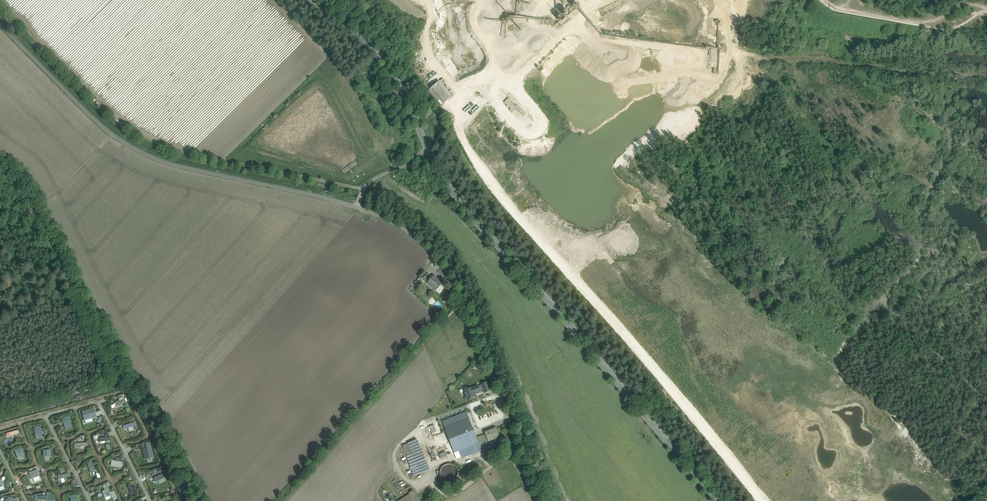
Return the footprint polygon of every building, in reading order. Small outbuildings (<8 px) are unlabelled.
[(605,38),(601,33),(597,35),(599,38),(598,38),(600,40),(600,39),(602,41),(605,38)] [(438,82),(427,92),(440,108),(451,98),(438,82)] [(516,107),(509,100),(505,104),(512,112),(516,107)] [(442,284),(434,277),(433,278),(428,284),(436,291),(442,284)] [(488,383),(481,385),(483,390),(485,393),(491,391),(488,383)] [(478,386),(465,392),(465,393),(466,396),(468,400),(469,400),(471,400),(472,399),(476,397),(474,394),(480,392),(480,391),(483,390),(481,386),(478,387),(478,386)] [(108,404),(118,400),(116,395),(106,399),(108,404)] [(467,412),(442,422),(445,427),(463,420),(469,418),(467,412)] [(463,420),(445,427),(450,441),(474,431),(471,424),(466,426),(463,420)] [(120,427),(122,431),(132,426),(130,422),(120,427)] [(488,440),(479,444),(480,447),(490,443),(489,442),(489,441),(499,437),(496,429),(489,432),(485,433),(486,435),(488,440)] [(474,431),(450,441),(453,448),(455,452),(458,451),(474,445),(475,446),(475,445),(479,444),(477,438),(474,431)] [(486,435),(477,438),(479,444),(488,440),(486,435)] [(427,463),(418,440),(409,444),(418,467),(427,463)] [(409,444),(403,446),(412,469),(418,467),(409,444)] [(474,445),(458,451),(462,459),(478,452),(475,445),(475,446),(474,445)] [(449,464),(447,464),(446,465),(445,465),(444,466),(443,467),(442,467),(441,468),(441,470),(440,471),(440,472),(440,473),(440,474),(440,475),(441,476),(441,477),(441,478),(442,479),(444,480),(445,481),(446,482),(448,482),(449,482),(451,482),(452,482),(453,481),(454,480),(455,480),(456,479),(457,478),(457,477),(458,476),(458,475),(458,474),(458,473),(458,472),(458,471),(457,470),(457,469),(457,468),(456,468),(456,467),(455,466),(454,465),(452,465),(451,464),(450,464),(449,464)] [(36,469),(41,480),(45,478),(41,467),(36,469)] [(162,479),(160,474),(147,478),(150,483),(162,479)] [(131,490),(126,479),(121,482),(127,492),(131,490)] [(104,499),(110,496),(105,485),(99,488),(104,499)] [(71,493),(65,496),(68,500),(75,500),(71,493)]
